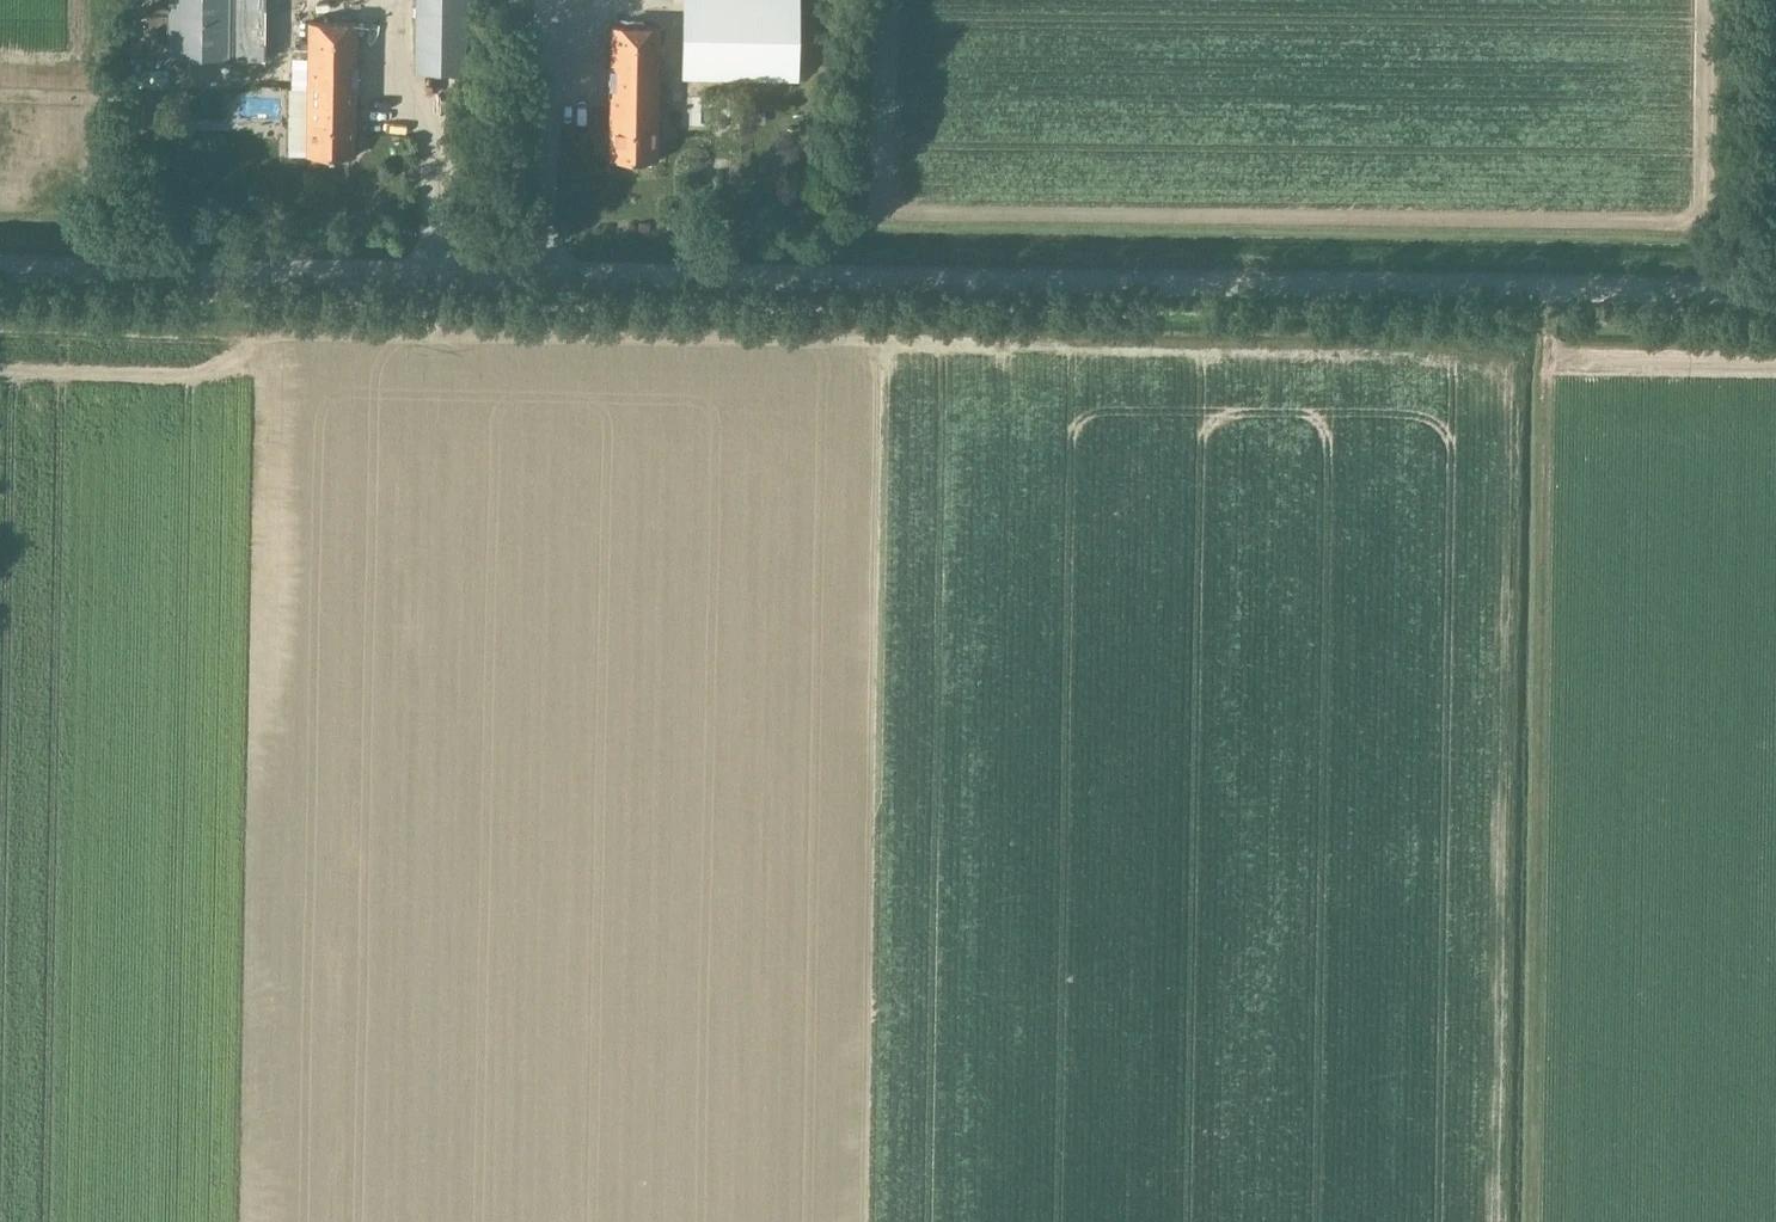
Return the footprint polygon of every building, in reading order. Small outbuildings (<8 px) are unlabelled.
[(234,0),(168,0),(167,58),(233,59),(234,0)] [(265,0),(235,0),(235,57),(264,57),(265,0)] [(466,0),(414,0),(413,71),(466,72),(466,0)] [(354,154),(356,21),(308,20),(306,154),(354,154)] [(611,24),(609,158),(657,159),(659,25),(611,24)] [(181,91),(181,101),(208,102),(208,91),(181,91)]
